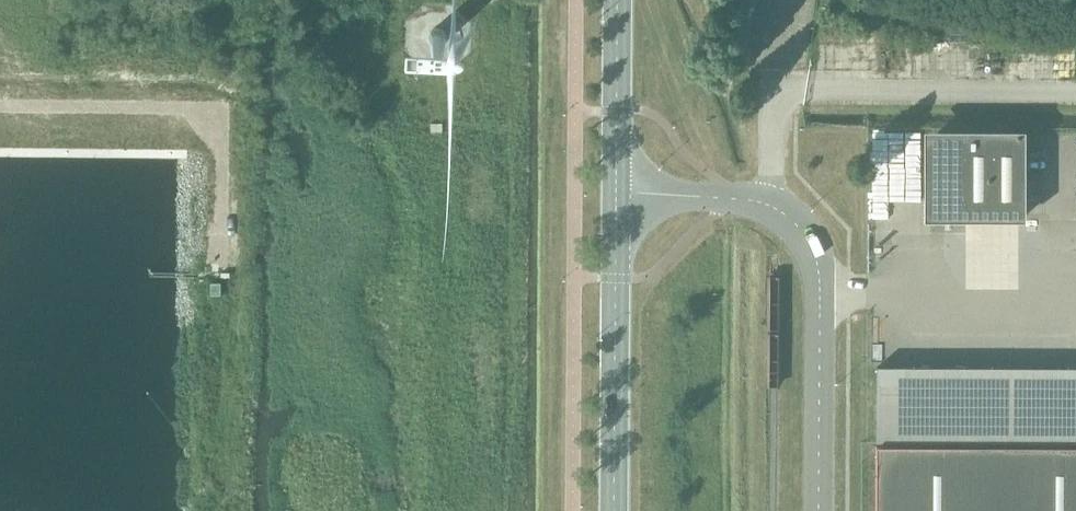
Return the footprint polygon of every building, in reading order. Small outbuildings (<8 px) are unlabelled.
[(442,131),(442,123),(437,123),(430,123),(430,132),(437,131),(442,131)] [(1020,220),(1020,132),(937,132),(937,219),(966,219),(966,218),(989,218),(989,219),(994,219),(994,218),(1017,218),(1017,220),(1020,220)] [(876,367),(876,441),(1075,441),(1075,367),(876,367)] [(875,446),(875,510),(1075,510),(1075,447),(875,446)]
